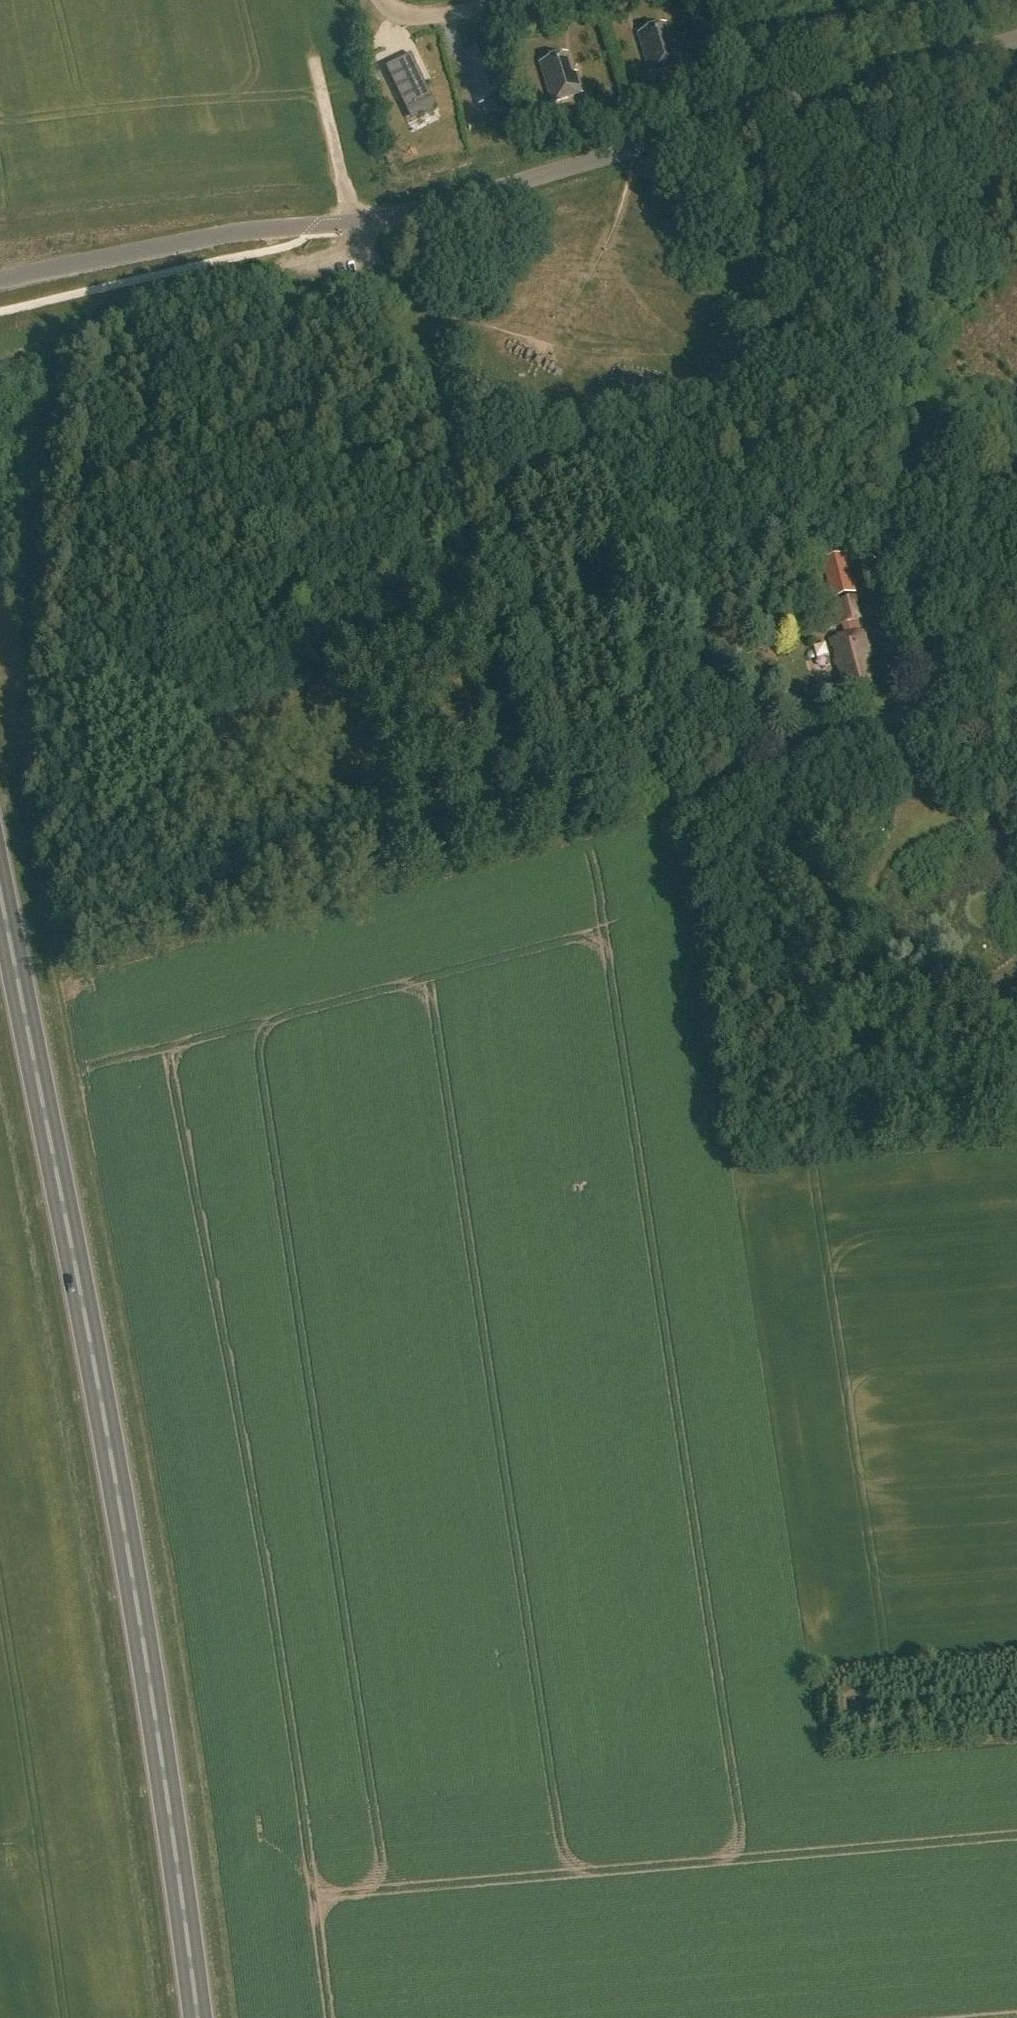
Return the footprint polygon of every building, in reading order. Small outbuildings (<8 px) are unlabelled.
[(665,26),(638,34),(650,74),(681,64),(675,44),(671,45),(665,26)] [(503,94),(490,47),(462,55),(475,102),(503,94)] [(437,110),(410,55),(385,68),(400,101),(408,97),(418,119),(437,110)] [(567,56),(539,64),(551,104),(583,94),(577,74),(572,74),(567,56)] [(712,82),(709,73),(698,76),(700,85),(712,82)] [(859,568),(870,573),(876,562),(865,556),(859,568)] [(844,557),(820,564),(831,603),(854,597),(844,557)] [(838,668),(845,693),(868,687),(866,682),(874,680),(866,651),(868,651),(864,634),(859,635),(856,624),(861,622),(855,601),(834,607),(840,628),(841,628),(844,639),(827,644),(834,669),(838,668)]
